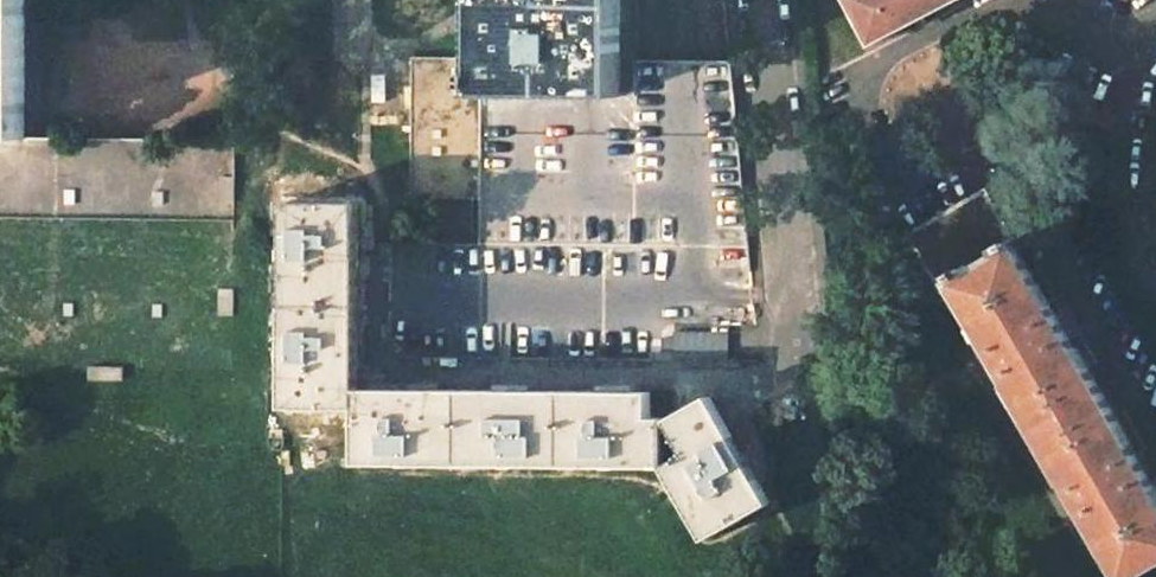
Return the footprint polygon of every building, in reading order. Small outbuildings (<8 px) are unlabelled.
[(23,138),(25,0),(0,0),(0,137),(23,138)] [(481,22),(481,57),(480,96),(618,96),(619,25),(620,0),(481,0),(481,22)] [(870,45),(957,0),(847,0),(870,45)] [(463,78),(412,78),(411,124),(411,199),(480,198),(480,96),(481,57),(463,57),(463,78)] [(412,78),(463,78),(463,57),(412,57),(412,78)] [(221,219),(234,219),(235,140),(43,138),(23,138),(0,137),(0,217),(221,219)] [(711,288),(754,277),(729,180),(721,182),(717,165),(682,174),(690,204),(678,208),(687,244),(699,241),(711,288)] [(1016,246),(985,191),(948,212),(908,235),(940,290),(952,282),(1016,246)] [(361,204),(288,202),(287,305),(359,306),(360,244),(361,204)] [(1103,397),(1016,246),(952,282),(1038,433),(1103,397)] [(233,289),(219,289),(219,315),(233,315),(233,289)] [(359,306),(287,305),(286,407),(358,408),(359,390),(359,353),(359,306)] [(122,367),(89,367),(89,380),(122,379),(122,367)] [(413,390),(359,390),(358,408),(358,463),(461,464),(461,391),(413,390)] [(510,391),(461,391),(461,464),(563,465),(563,392),(510,391)] [(607,393),(563,392),(563,465),(665,466),(665,419),(650,418),(650,393),(607,393)] [(671,418),(665,419),(665,466),(706,539),(770,503),(759,484),(740,450),(710,397),(671,418)] [(1103,397),(1038,433),(1121,576),(1137,576),(1155,566),(1155,490),(1103,397)]
